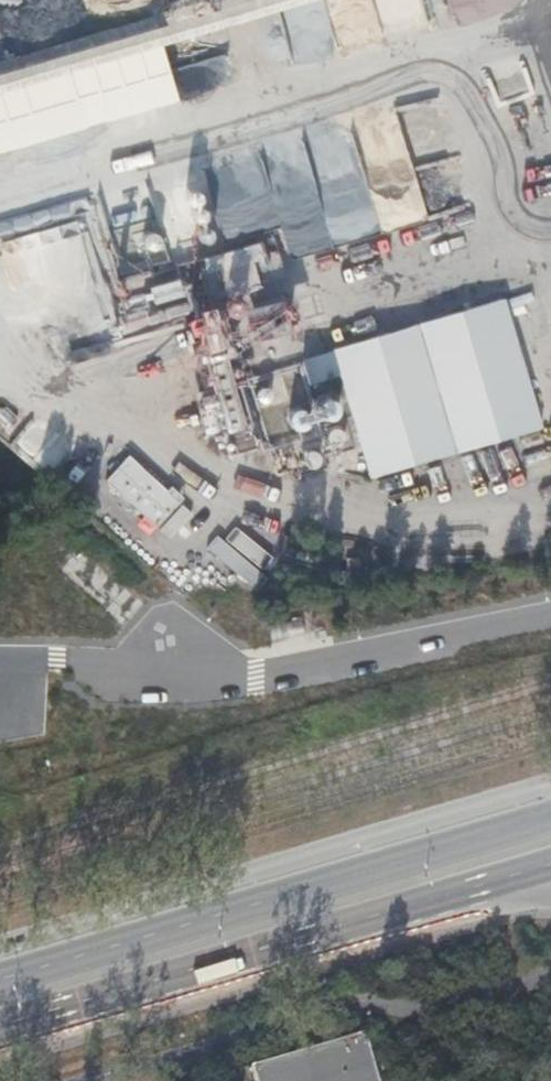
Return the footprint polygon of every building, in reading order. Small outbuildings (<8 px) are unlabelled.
[(101,94),(91,62),(298,0),(235,0),(157,23),(153,11),(0,57),(0,125),(101,94)] [(199,257),(210,296),(274,277),(269,261),(390,225),(363,133),(253,166),(262,198),(108,244),(118,281),(199,257)] [(515,203),(517,210),(550,200),(550,192),(515,203)] [(550,466),(550,445),(506,295),(340,345),(378,470),(457,447),(470,490),(550,466)] [(241,379),(202,392),(209,414),(218,412),(230,449),(260,440),(241,379)] [(299,381),(257,394),(271,440),(313,427),(299,381)] [(299,439),(309,468),(322,464),(312,435),(299,439)] [(126,452),(100,480),(152,528),(178,499),(126,452)] [(258,1080),(382,1080),(365,1027),(252,1061),(258,1080)]
